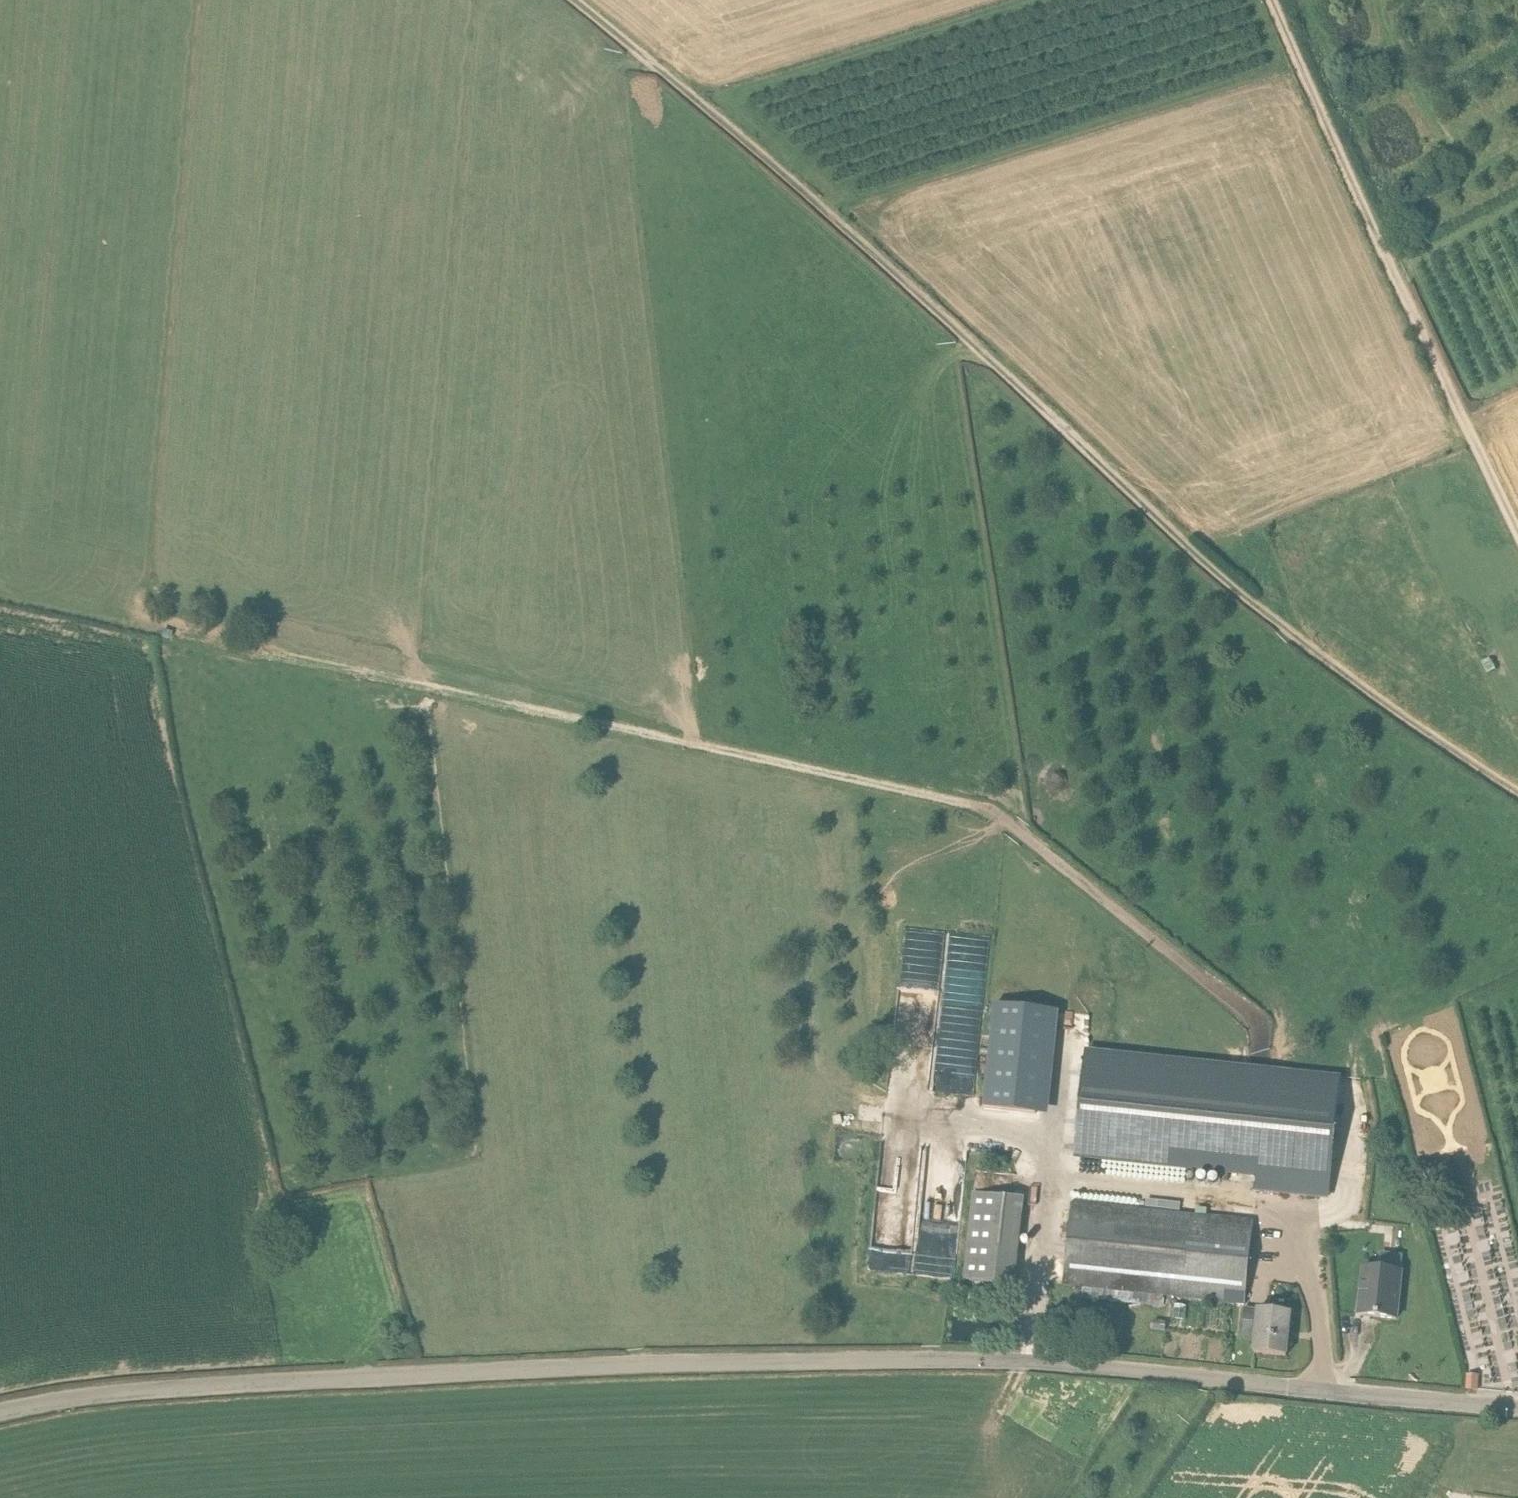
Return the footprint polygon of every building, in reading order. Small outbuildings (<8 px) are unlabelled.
[(980,1107),(1046,1114),(1056,1010),(990,1003),(980,1107)] [(1087,1054),(1076,1154),(1257,1176),(1255,1194),(1327,1201),(1339,1080),(1087,1054)] [(1014,1286),(1024,1196),(975,1191),(965,1280),(1014,1286)] [(1253,1221),(1071,1202),(1063,1284),(1245,1303),(1253,1221)] [(1358,1315),(1396,1319),(1401,1271),(1363,1268),(1358,1315)] [(1256,1337),(1254,1352),(1286,1356),(1290,1312),(1276,1310),(1276,1312),(1244,1308),(1241,1336),(1256,1337)] [(1164,1322),(1153,1320),(1152,1329),(1163,1330),(1164,1322)] [(1477,1390),(1478,1375),(1468,1374),(1467,1389),(1477,1390)]
